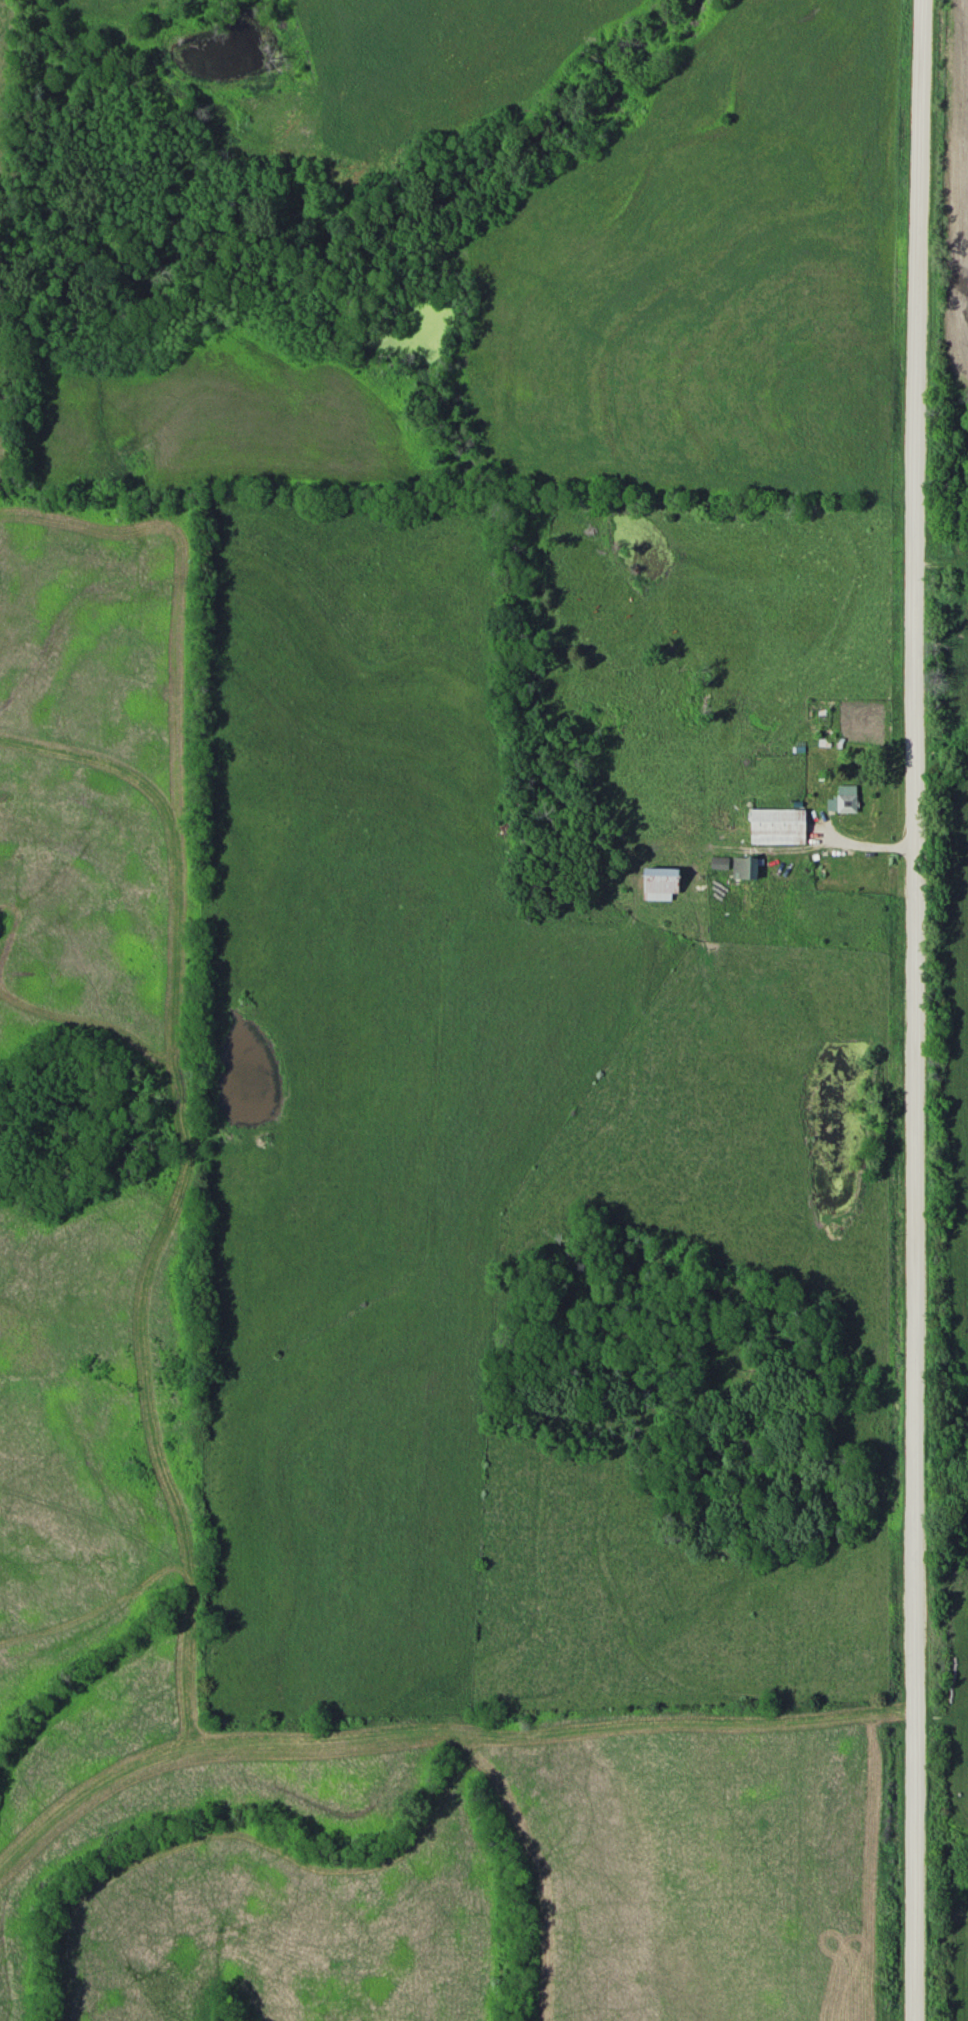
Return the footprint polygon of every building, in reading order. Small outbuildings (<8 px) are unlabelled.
[(828,709),(817,709),(817,725),(828,725),(828,709)] [(836,747),(846,746),(845,733),(835,734),(836,747)] [(855,784),(835,784),(835,799),(826,799),(826,811),(855,811),(855,784)] [(748,843),(805,843),(805,809),(748,809),(748,843)] [(710,868),(726,868),(726,856),(710,856),(710,868)] [(754,878),(754,856),(732,856),(732,878),(754,878)] [(669,891),(676,891),(676,868),(639,867),(639,898),(669,899),(669,891)]
